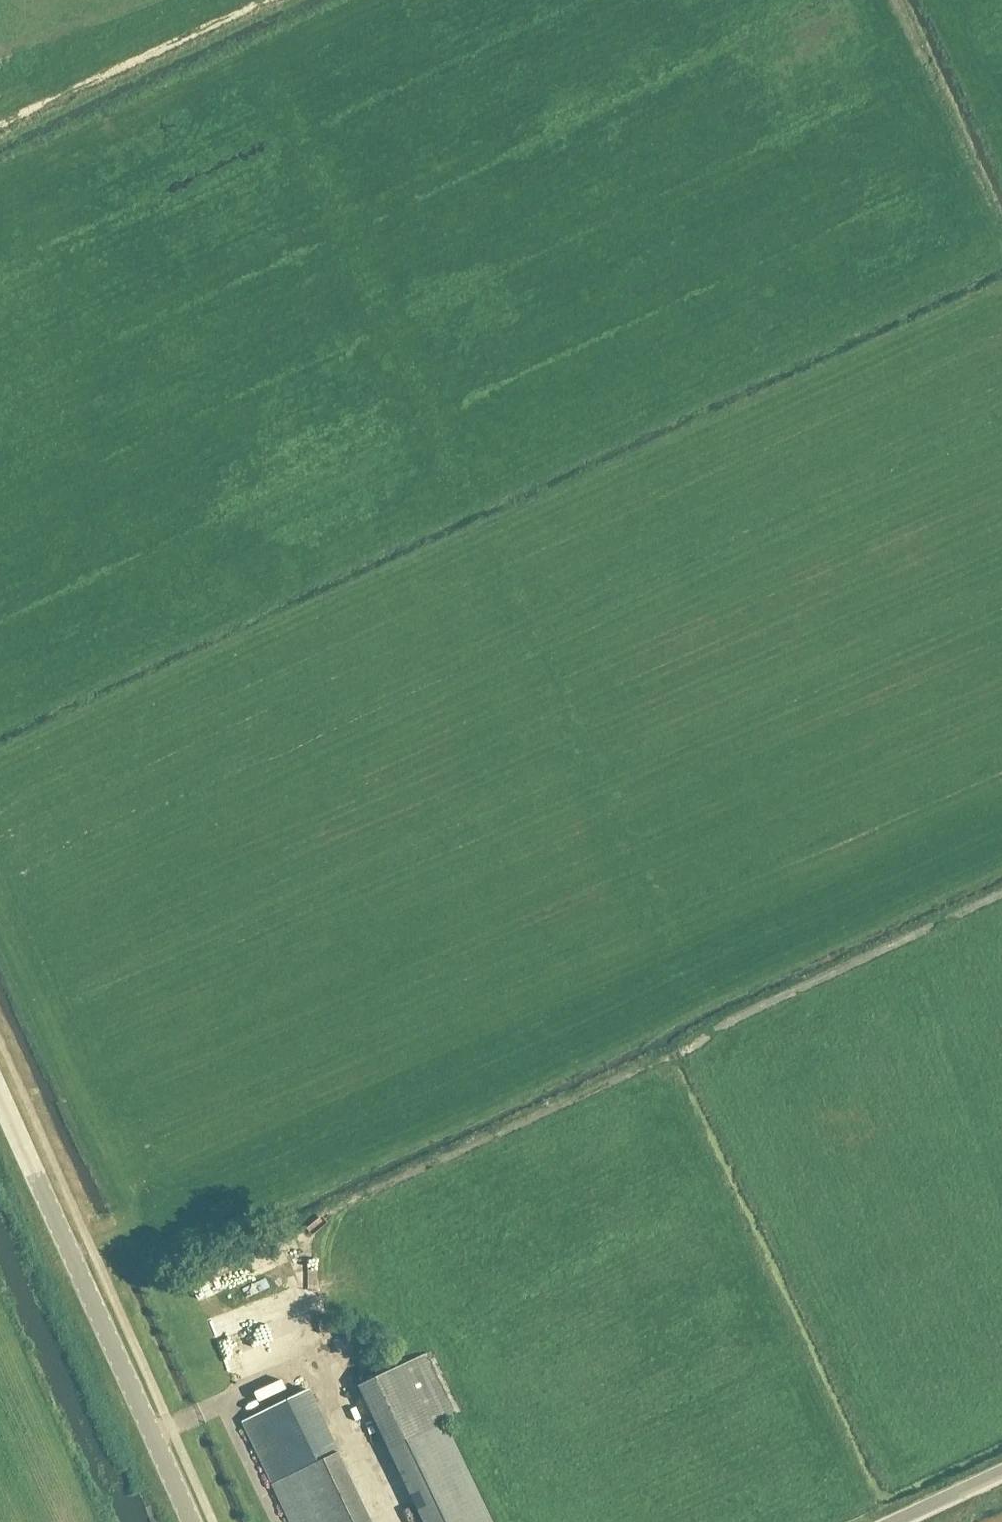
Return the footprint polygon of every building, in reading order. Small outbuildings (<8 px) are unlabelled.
[(223,1292),(250,1278),(242,1263),(215,1277),(223,1292)] [(444,1421),(453,1417),(423,1354),(358,1386),(423,1521),(492,1521),(444,1421)] [(338,1454),(308,1390),(243,1421),(291,1521),(370,1521),(338,1454)]
